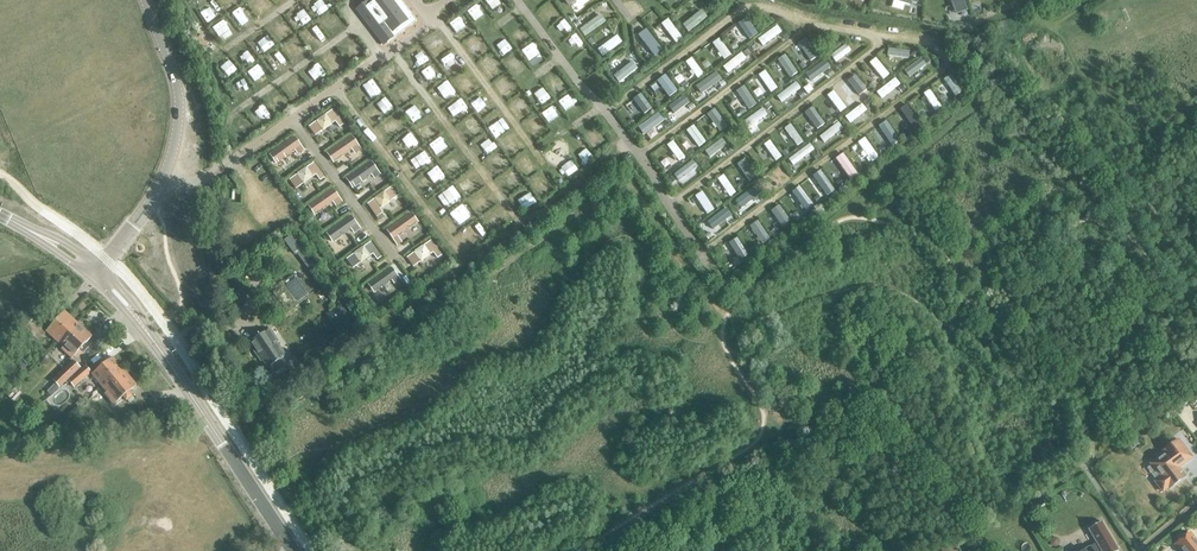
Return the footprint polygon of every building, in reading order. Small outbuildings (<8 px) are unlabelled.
[(383,45),(394,37),(391,33),(408,20),(393,0),(367,0),(368,1),(357,10),(383,45)] [(953,4),(956,14),(966,10),(963,0),(951,0),(953,4)] [(702,10),(682,25),(688,32),(707,17),(702,10)] [(585,37),(606,22),(600,14),(580,29),(585,37)] [(758,34),(747,18),(740,23),(751,39),(758,34)] [(683,38),(668,19),(661,24),(676,43),(683,38)] [(763,46),(782,32),(777,26),(758,40),(763,46)] [(642,35),(654,52),(660,47),(647,31),(642,35)] [(603,56),(622,42),(617,36),(598,50),(603,56)] [(731,55),(719,39),(712,44),(724,60),(731,55)] [(819,57),(807,40),(801,44),(813,61),(819,57)] [(847,44),(829,57),(833,62),(851,49),(847,44)] [(907,50),(890,49),(889,55),(906,57),(907,50)] [(728,73),(746,59),(742,53),(723,67),(728,73)] [(797,73),(786,55),(780,59),(786,69),(784,71),(787,75),(789,73),(791,77),(797,73)] [(703,73),(692,58),(686,62),(692,71),(690,72),(692,76),(695,74),(697,77),(703,73)] [(889,74),(876,58),(870,63),(883,79),(889,74)] [(926,65),(921,59),(903,73),(907,79),(919,70),(921,72),(926,68),(924,66),(926,65)] [(829,66),(825,60),(807,74),(811,80),(829,66)] [(620,83),(637,69),(631,63),(621,71),(619,69),(615,73),(617,75),(615,76),(620,83)] [(777,88),(765,71),(759,75),(771,93),(777,88)] [(868,91),(854,74),(849,79),(862,95),(868,91)] [(711,75),(694,88),(698,93),(710,85),(712,87),(716,84),(714,82),(715,81),(711,75)] [(962,91),(951,75),(946,79),(950,85),(948,87),(951,92),(953,90),(956,95),(962,91)] [(678,91),(666,76),(661,81),(672,95),(678,91)] [(900,84),(895,78),(877,93),(882,99),(900,84)] [(796,82),(777,97),(781,103),(800,88),(796,82)] [(756,105),(744,87),(739,92),(744,100),(742,101),(744,104),(746,103),(750,109),(756,105)] [(846,108),(834,91),(827,96),(840,113),(846,108)] [(941,107),(930,91),(924,96),(935,111),(941,107)] [(671,113),(689,100),(685,94),(667,108),(671,113)] [(653,110),(642,95),(636,100),(647,114),(653,110)] [(867,109),(863,104),(844,118),(849,123),(855,119),(857,121),(863,116),(861,114),(867,109)] [(922,127),(906,104),(900,109),(915,131),(922,127)] [(763,108),(744,121),(749,128),(760,120),(761,122),(765,119),(764,117),(767,115),(763,108)] [(825,123),(813,108),(807,113),(814,122),(812,124),(815,128),(817,126),(819,128),(825,123)] [(727,126),(716,111),(710,115),(721,131),(727,126)] [(657,114),(640,127),(645,133),(651,129),(652,130),(655,128),(654,126),(662,120),(657,114)] [(843,128),(838,122),(819,137),(824,143),(836,134),(837,136),(841,133),(839,131),(843,128)] [(785,128),(797,146),(803,142),(790,124),(785,128)] [(898,141),(887,124),(881,127),(885,134),(883,136),(886,141),(889,139),(892,144),(898,141)] [(706,142),(694,125),(686,131),(699,147),(706,142)] [(878,157),(865,138),(858,143),(872,162),(878,157)] [(770,140),(764,145),(776,161),(781,157),(770,140)] [(685,157),(673,141),(667,145),(674,155),(672,156),(675,160),(677,159),(679,161),(685,157)] [(719,142),(701,154),(706,161),(723,148),(719,142)] [(809,154),(805,148),(785,163),(789,169),(803,158),(805,161),(808,159),(806,156),(809,154)] [(856,174),(843,155),(837,159),(845,171),(844,173),(846,177),(848,176),(850,178),(856,174)] [(757,176),(745,159),(738,164),(751,181),(757,176)] [(693,161),(674,175),(679,182),(698,167),(693,161)] [(832,189),(822,174),(816,178),(826,192),(832,189)] [(736,193),(723,175),(718,179),(730,197),(736,193)] [(813,206),(799,187),(793,192),(802,204),(800,205),(803,208),(805,207),(807,210),(813,206)] [(749,190),(731,203),(736,209),(747,201),(749,203),(753,201),(751,198),(754,196),(749,190)] [(714,210),(702,192),(695,196),(707,214),(714,210)] [(790,220),(780,205),(774,210),(779,218),(777,219),(780,222),(782,221),(784,224),(790,220)] [(722,211),(703,225),(707,231),(717,223),(719,225),(723,222),(721,220),(726,216),(722,211)] [(770,239),(757,221),(751,225),(760,237),(758,239),(760,242),(763,241),(765,243),(770,239)] [(749,257),(736,237),(730,241),(743,260),(749,257)] [(299,304),(302,308),(311,301),(292,274),(282,281),(298,304),(299,304)] [(69,331),(77,323),(64,312),(46,332),(58,343),(66,335),(67,337),(71,333),(69,331)] [(24,328),(38,340),(44,334),(31,321),(24,328)] [(66,335),(58,343),(63,347),(61,349),(72,359),(80,350),(84,353),(88,348),(85,344),(92,337),(77,323),(69,331),(71,333),(67,337),(66,335)] [(273,374),(288,364),(274,343),(276,341),(268,329),(247,343),(259,361),(262,359),(273,374)] [(114,377),(123,370),(113,357),(92,375),(93,376),(88,381),(95,389),(100,385),(102,387),(111,381),(112,382),(115,378),(114,377)] [(79,368),(72,361),(51,381),(58,388),(79,368)] [(68,381),(74,388),(92,372),(85,365),(68,381)] [(111,381),(102,387),(107,392),(105,394),(117,409),(122,404),(119,400),(123,397),(126,400),(132,396),(129,392),(136,386),(123,370),(114,377),(115,378),(112,382),(111,381)] [(108,409),(117,421),(122,418),(112,406),(108,409)] [(99,412),(108,423),(112,420),(103,409),(99,412)] [(1168,487),(1169,489),(1184,477),(1178,468),(1191,457),(1178,439),(1162,451),(1164,453),(1150,464),(1160,477),(1155,482),(1162,492),(1168,487)] [(1118,550),(1101,521),(1087,529),(1096,543),(1089,547),(1082,550),(1118,550)] [(1189,533),(1175,544),(1180,550),(1196,550),(1196,543),(1189,533)]
